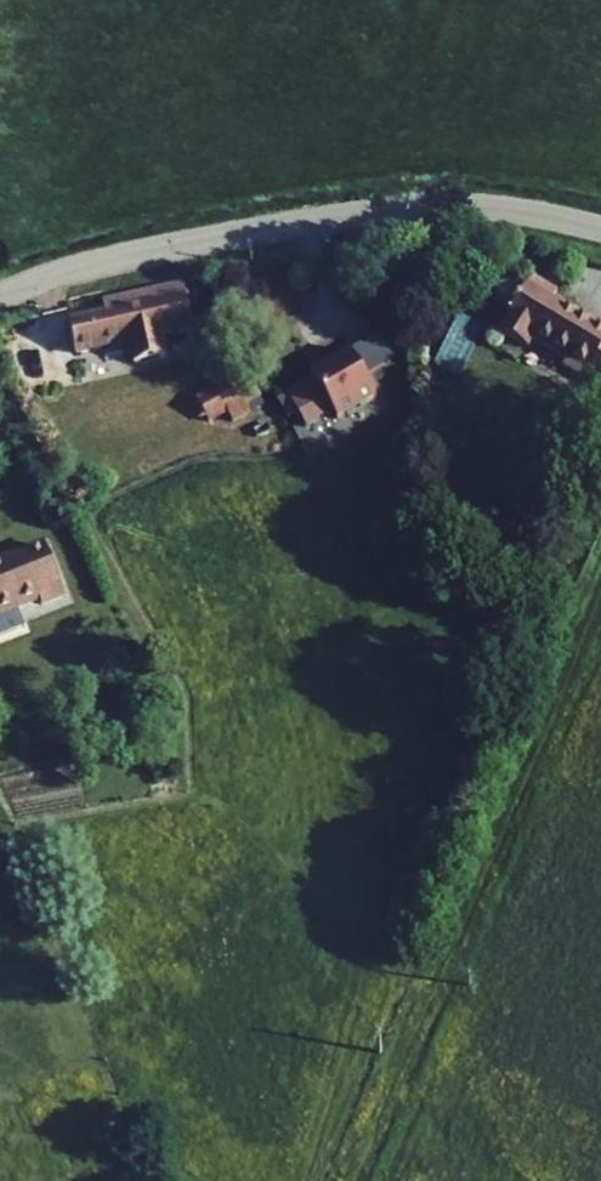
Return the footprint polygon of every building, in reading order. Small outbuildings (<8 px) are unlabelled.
[(198,315),(188,269),(112,285),(115,297),(73,306),(80,338),(133,327),(138,349),(170,343),(166,321),(198,315)] [(473,322),(496,332),(486,354),(515,366),(519,355),(554,370),(551,377),(572,386),(584,360),(600,367),(600,327),(541,302),(544,294),(515,283),(509,295),(488,286),(473,322)] [(379,379),(354,336),(289,374),(310,411),(337,395),(341,402),(379,379)] [(264,384),(247,354),(219,370),(221,373),(197,386),(212,413),(233,401),(237,409),(255,400),(250,392),(264,384)] [(0,534),(0,586),(38,565),(43,574),(68,561),(42,511),(0,534)]
